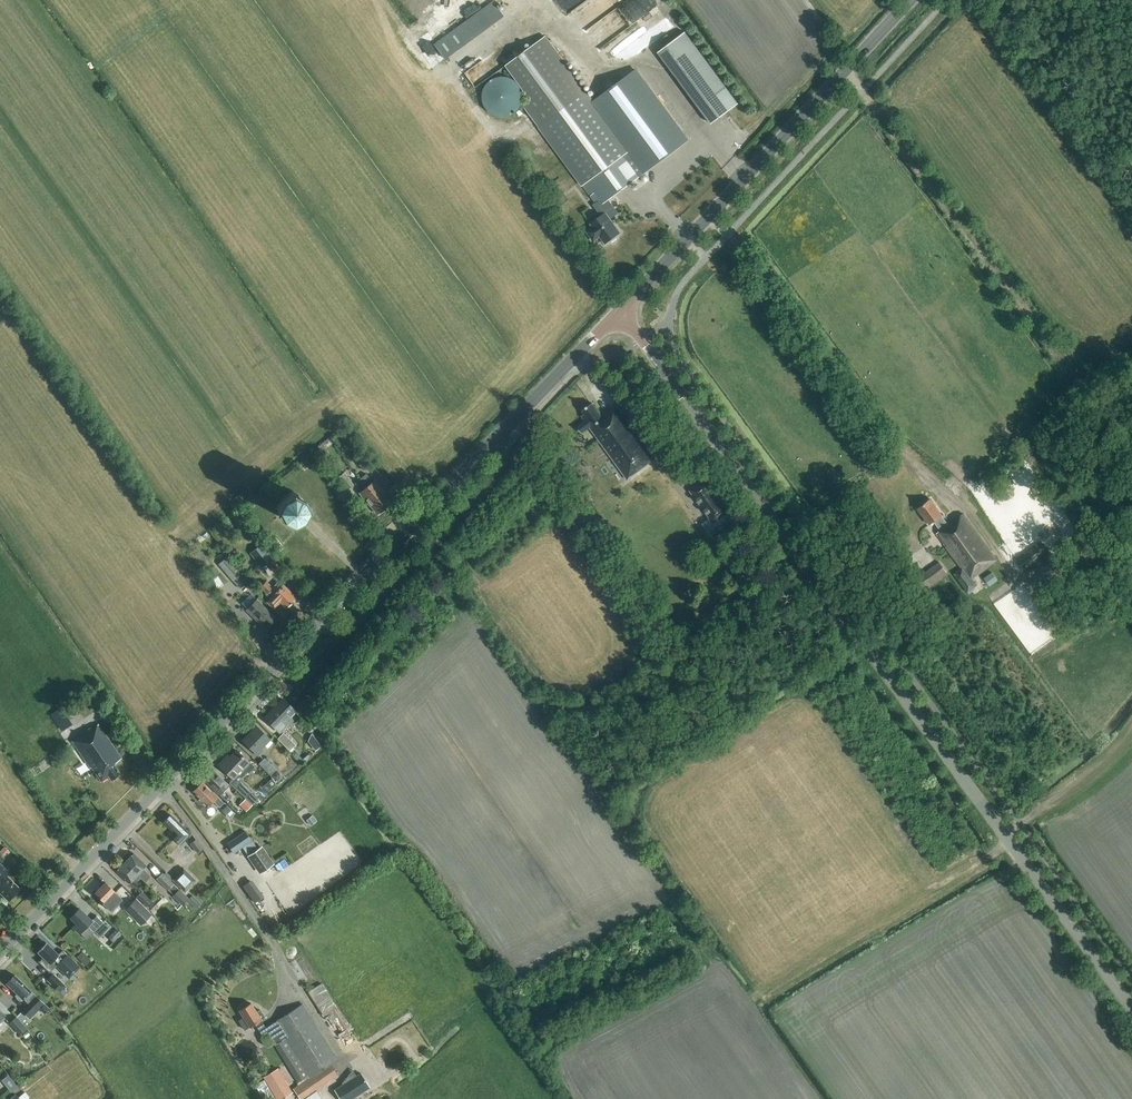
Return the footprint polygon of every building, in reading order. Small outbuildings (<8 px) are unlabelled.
[(494,1),(435,44),(446,60),(505,16),(494,1)] [(659,5),(602,47),(612,62),(670,20),(659,5)] [(667,27),(656,36),(660,41),(671,33),(667,27)] [(591,102),(584,93),(587,91),(546,36),(505,65),(531,100),(525,105),(597,202),(593,205),(601,216),(591,224),(593,227),(587,232),(594,241),(600,236),(605,243),(610,240),(611,242),(616,238),(615,236),(619,233),(610,220),(618,213),(608,200),(644,174),(689,140),(636,69),(591,102)] [(501,117),(504,117),(506,117),(507,116),(509,116),(511,115),(513,114),(515,113),(516,111),(518,110),(519,108),(520,106),(521,104),(522,102),(522,100),(523,98),(523,96),(522,94),(522,92),(522,90),(521,89),(520,87),(519,86),(518,84),(517,83),(516,82),(514,80),(513,79),(511,78),(509,78),(507,77),(505,77),(502,76),(500,77),(498,77),(496,77),(494,78),(492,79),(491,80),(489,81),(488,83),(487,84),(486,86),(485,87),(484,88),(483,90),(483,92),(482,94),(482,96),(482,98),(482,100),(483,102),(484,104),(485,106),(486,108),(487,110),(488,111),(490,113),(492,114),(493,115),(495,115),(497,116),(499,116),(501,117)] [(725,86),(698,106),(711,124),(738,104),(725,86)] [(569,200),(561,189),(550,197),(558,208),(569,200)] [(603,418),(592,403),(582,410),(585,415),(582,417),(585,421),(576,427),(581,434),(590,427),(627,479),(655,459),(617,407),(603,418)] [(363,471),(369,466),(359,454),(352,459),(363,471)] [(330,481),(336,475),(329,468),(323,474),(330,481)] [(348,490),(354,485),(344,472),(338,477),(348,490)] [(360,479),(384,507),(392,501),(375,480),(373,482),(366,474),(360,479)] [(377,514),(384,507),(360,479),(354,483),(361,491),(359,493),(377,514)] [(711,536),(733,520),(728,513),(729,512),(705,479),(689,491),(709,518),(702,523),(711,536)] [(293,525),(298,522),(307,513),(310,508),(307,502),(298,494),(291,490),(279,503),(276,508),(280,514),(288,522),(293,525)] [(948,525),(942,516),(942,515),(930,500),(918,509),(930,525),(934,522),(941,531),(937,534),(963,568),(955,574),(969,592),(977,586),(972,579),(997,560),(963,514),(950,524),(948,525)] [(232,516),(240,527),(247,522),(239,511),(232,516)] [(1037,542),(1015,559),(1024,571),(1046,555),(1049,553),(1040,540),(1037,542)] [(280,568),(261,544),(252,552),(264,567),(267,564),(274,573),(280,568)] [(249,582),(229,558),(221,565),(237,585),(240,589),(249,582)] [(933,585),(948,574),(939,563),(925,574),(933,585)] [(995,570),(987,577),(993,585),(1002,578),(995,570)] [(276,583),(272,588),(265,581),(259,587),(266,594),(268,591),(272,595),(265,602),(274,610),(280,603),(285,608),(296,598),(283,585),(282,585),(280,583),(276,583)] [(250,594),(241,603),(247,609),(246,610),(253,616),(252,617),(259,623),(260,621),(267,628),(276,618),(256,599),(250,594)] [(1048,596),(1039,603),(1055,625),(1064,618),(1048,596)] [(280,733),(293,720),(289,716),(295,711),(283,699),(264,718),(280,733)] [(120,775),(113,764),(121,759),(97,724),(72,742),(90,768),(91,767),(101,781),(109,777),(111,781),(120,775)] [(258,756),(262,752),(260,750),(270,740),(256,726),(242,741),(258,756)] [(290,751),(296,745),(283,733),(277,739),(290,751)] [(316,736),(312,739),(318,748),(322,745),(316,736)] [(237,750),(227,760),(225,758),(219,765),(235,780),(240,775),(241,777),(247,771),(249,771),(252,768),(252,766),(237,750)] [(271,775),(276,770),(264,758),(259,764),(271,775)] [(227,802),(232,797),(229,794),(225,790),(229,785),(214,770),(204,780),(227,802)] [(90,776),(87,771),(82,775),(85,779),(90,776)] [(278,772),(272,777),(277,782),(283,777),(278,772)] [(224,803),(218,797),(202,782),(193,792),(209,806),(213,801),(220,807),(224,803)] [(251,792),(241,782),(236,789),(246,798),(240,805),(246,811),(252,805),(258,798),(252,792),(251,792)] [(222,811),(230,819),(235,814),(227,805),(222,811)] [(180,845),(190,835),(183,828),(183,827),(170,815),(164,822),(176,834),(173,837),(180,845)] [(312,815),(306,820),(310,825),(316,821),(312,815)] [(248,856),(257,849),(252,841),(245,831),(226,843),(234,853),(242,848),(248,856)] [(199,855),(204,851),(202,848),(203,848),(197,839),(190,843),(197,852),(199,855)] [(259,874),(274,864),(262,846),(257,849),(248,856),(247,856),(259,874)] [(1,853),(6,858),(10,853),(5,848),(1,853)] [(125,861),(146,881),(151,876),(143,869),(146,866),(133,853),(125,861)] [(145,882),(146,881),(125,861),(116,871),(129,884),(132,880),(135,883),(141,878),(145,882)] [(8,900),(14,894),(16,894),(18,892),(18,891),(19,889),(7,876),(10,873),(0,863),(0,892),(8,900)] [(184,892),(196,881),(183,867),(171,879),(184,892)] [(173,895),(179,889),(173,884),(174,884),(163,873),(156,879),(168,890),(173,895)] [(258,902),(266,896),(254,879),(246,884),(258,902)] [(105,883),(95,893),(103,900),(101,902),(110,910),(116,904),(122,898),(105,883)] [(182,906),(189,899),(179,889),(173,895),(172,897),(182,906)] [(147,907),(153,901),(142,890),(136,897),(147,907)] [(140,926),(152,914),(136,898),(124,910),(140,926)] [(91,921),(79,909),(70,918),(76,923),(72,927),(79,934),(87,926),(93,932),(94,931),(100,937),(109,928),(96,915),(91,921)] [(115,927),(109,934),(118,941),(124,934),(115,927)] [(46,943),(38,951),(42,956),(38,960),(50,972),(56,966),(69,978),(80,967),(64,951),(59,955),(46,943)] [(85,966),(91,960),(82,951),(76,957),(85,966)] [(60,992),(66,986),(53,973),(47,980),(60,992)] [(15,975),(6,984),(17,994),(16,996),(21,1001),(23,999),(28,1004),(22,1011),(16,1017),(21,1023),(27,1017),(30,1019),(44,1004),(38,997),(31,991),(15,975)] [(328,982),(315,987),(322,1007),(335,1002),(328,982)] [(239,1011),(243,1017),(249,1026),(254,1023),(255,1023),(262,1034),(267,1031),(275,1043),(274,1044),(298,1084),(292,1088),(300,1098),(304,1098),(316,1091),(338,1075),(331,1064),(338,1060),(303,1004),(265,1028),(260,1020),(265,1017),(260,1010),(256,1012),(251,1003),(239,1011)] [(16,1017),(9,1023),(20,1035),(26,1029),(23,1025),(21,1023),(16,1017)] [(281,1067),(264,1077),(277,1098),(279,1098),(290,1093),(290,1090),(286,1084),(289,1081),(281,1067)] [(334,1090),(339,1098),(340,1098),(351,1098),(356,1096),(370,1088),(364,1078),(361,1073),(357,1076),(353,1070),(342,1084),(342,1085),(334,1090)] [(4,1079),(14,1091),(21,1085),(12,1073),(4,1079)]
